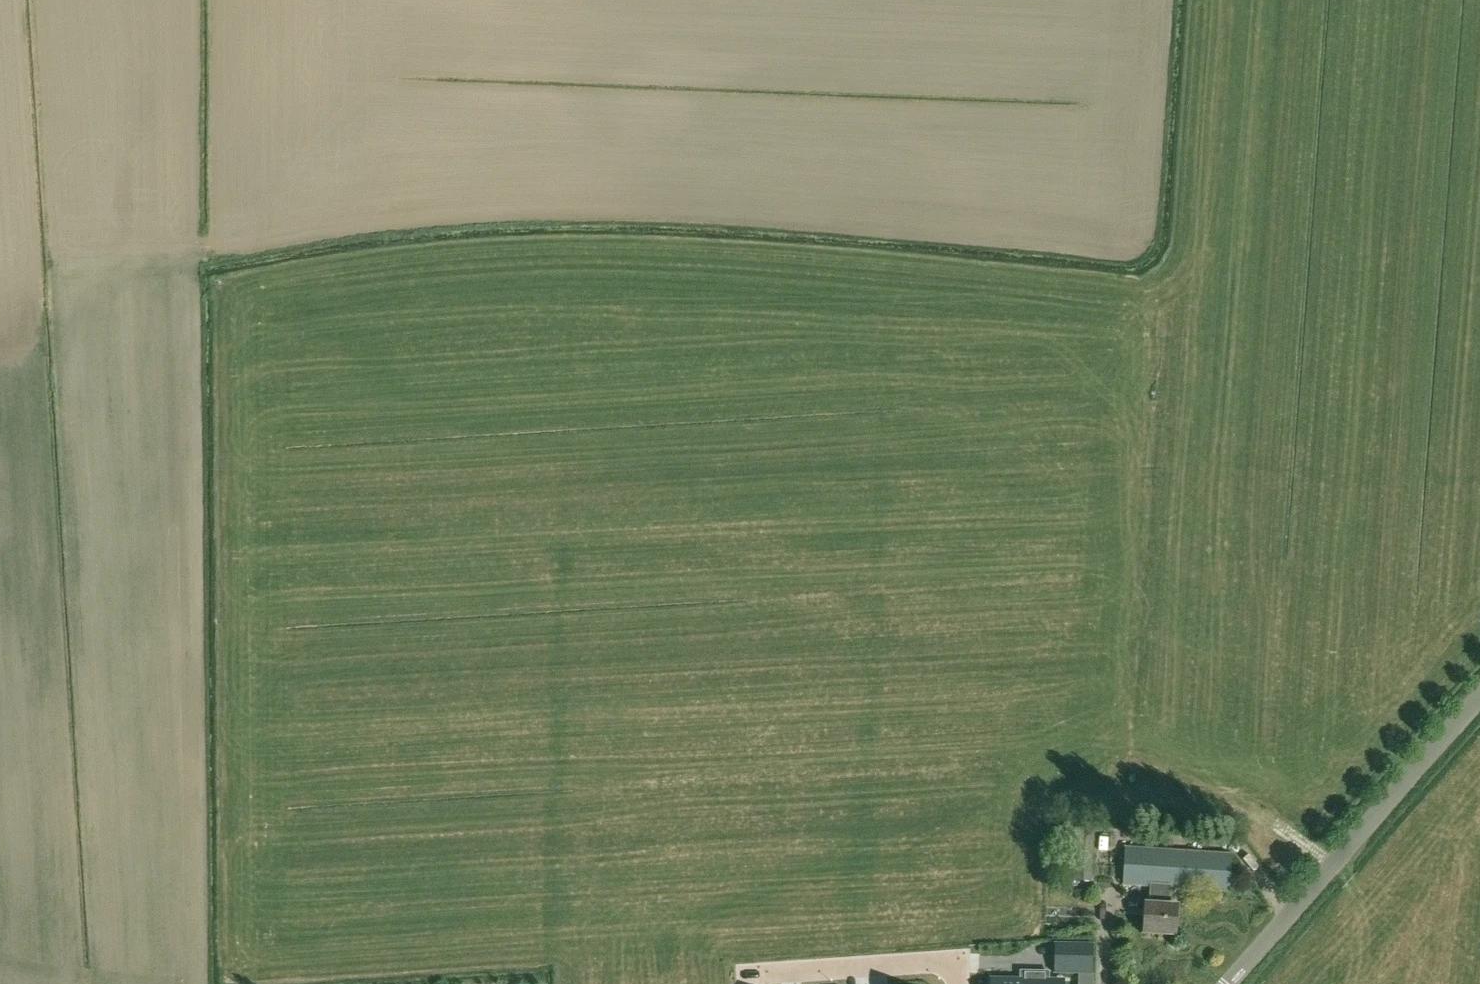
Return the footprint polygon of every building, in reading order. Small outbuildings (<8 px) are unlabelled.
[(1074,881),(1074,882),(1092,883),(1095,822),(1069,821),(1065,881),(1074,881)] [(1126,848),(1124,885),(1151,887),(1150,904),(1146,904),(1144,934),(1177,936),(1178,906),(1170,906),(1171,888),(1230,892),(1232,854),(1126,848)] [(1093,973),(1093,945),(1085,944),(1085,957),(1055,957),(1055,972),(1093,973)] [(995,983),(1058,983),(1058,981),(1045,981),(1045,973),(1025,972),(1025,980),(995,980),(995,983)]
